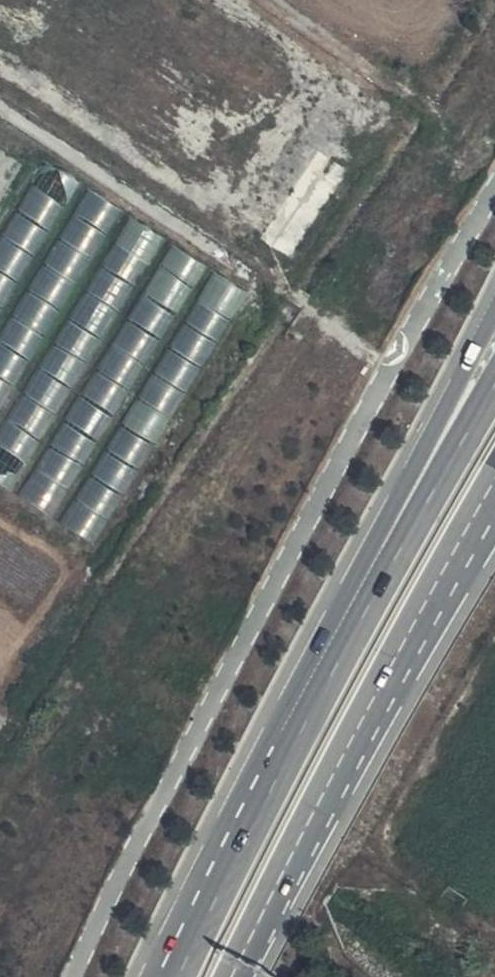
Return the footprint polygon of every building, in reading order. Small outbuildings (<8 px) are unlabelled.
[(0,236),(0,302),(69,174),(41,159),(0,236)] [(0,343),(0,393),(4,387),(10,390),(112,200),(84,186),(0,343)] [(169,241),(31,499),(54,512),(94,437),(91,435),(110,401),(115,404),(161,319),(171,324),(205,260),(169,241)] [(0,447),(0,479),(14,486),(137,256),(111,242),(0,447)] [(211,269),(70,526),(101,543),(243,287),(211,269)]
